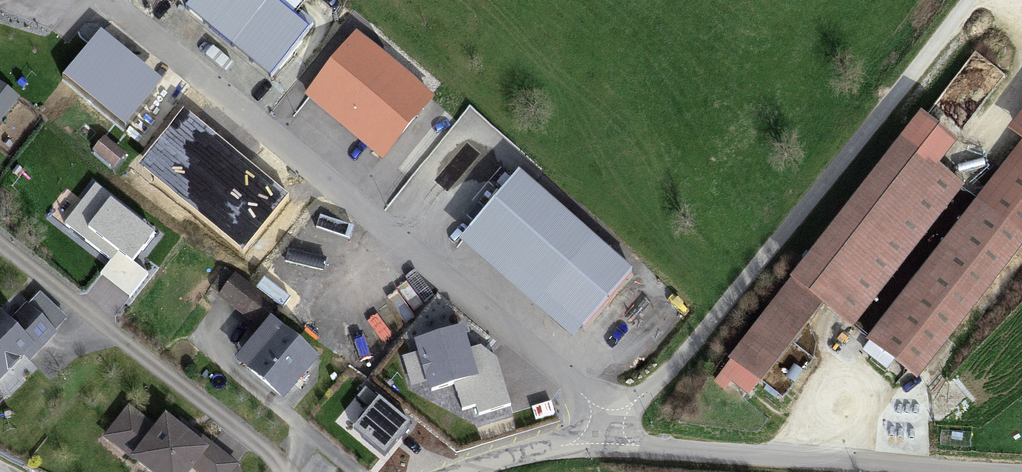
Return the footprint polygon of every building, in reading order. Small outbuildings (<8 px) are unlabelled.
[(287,0),(202,0),(193,11),(278,80),(321,27),(287,0)] [(160,78),(101,30),(67,72),(125,120),(160,78)] [(429,94),(356,36),(310,93),(384,151),(429,94)] [(3,75),(0,79),(0,131),(29,98),(3,75)] [(285,192),(184,111),(142,162),(243,244),(285,192)] [(977,187),(910,135),(797,281),(834,308),(864,332),(977,187)] [(874,338),(926,378),(1021,255),(1021,147),(874,338)] [(529,168),(467,243),(586,340),(648,265),(529,168)] [(152,231),(110,199),(90,225),(132,257),(152,231)] [(273,305),(235,275),(220,294),(258,323),(273,305)] [(775,388),(834,308),(797,281),(739,361),(775,388)] [(0,308),(0,389),(32,355),(37,359),(64,330),(31,299),(17,314),(5,303),(0,308)] [(315,355),(277,323),(245,361),(283,393),(315,355)] [(476,372),(462,324),(418,337),(432,384),(476,372)] [(378,399),(356,427),(385,450),(408,422),(378,399)] [(135,405),(112,437),(160,471),(241,471),(247,463),(179,414),(168,429),(135,405)]
